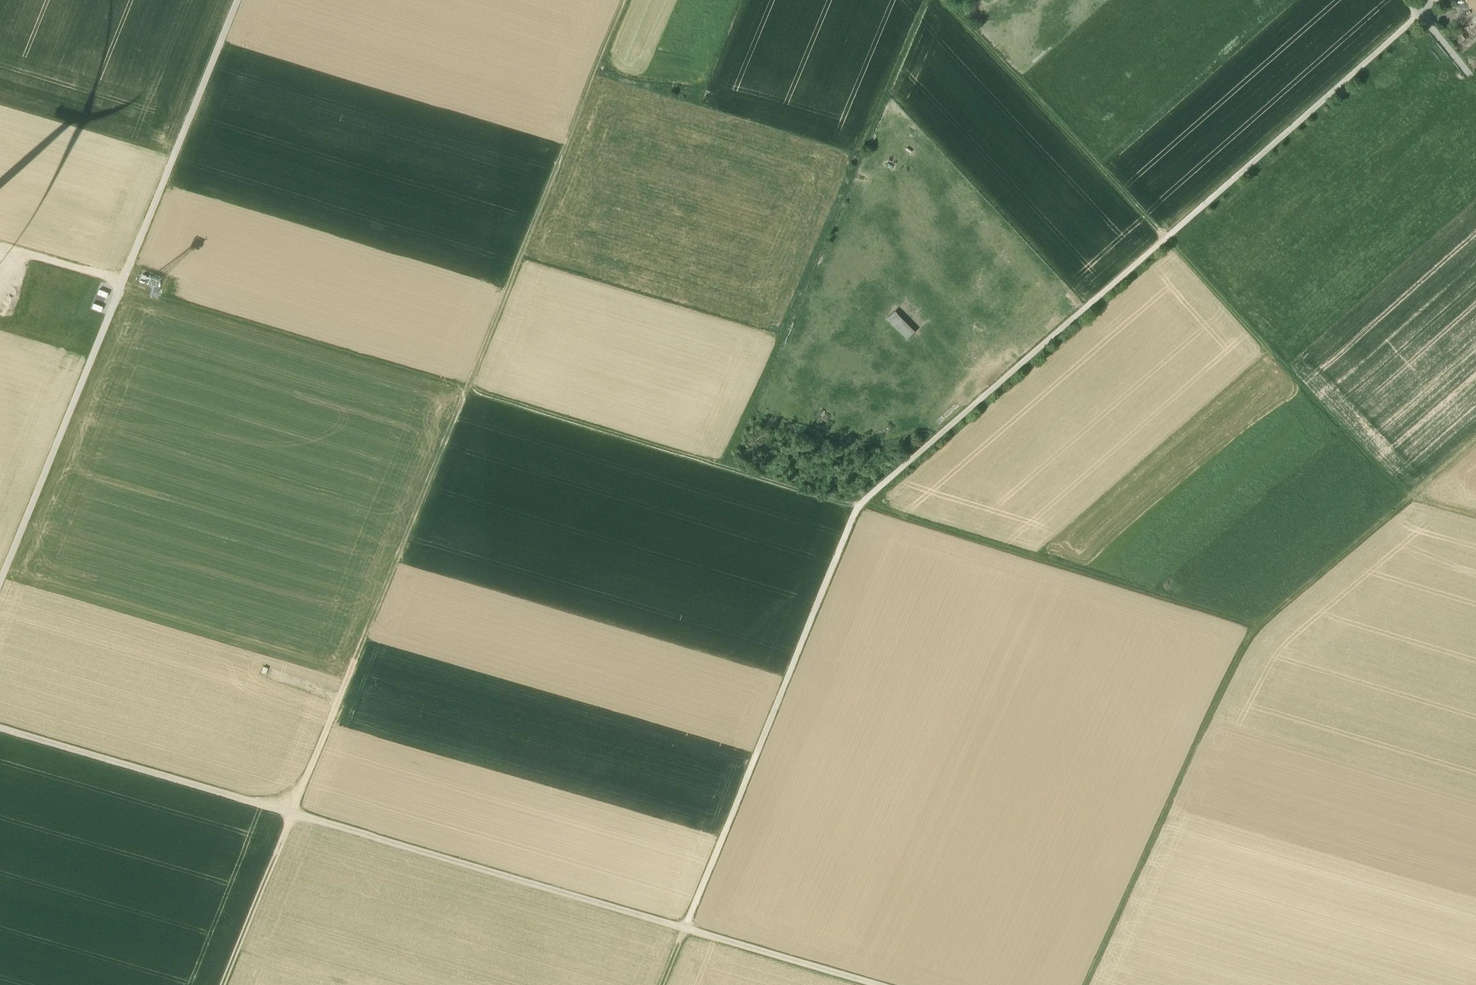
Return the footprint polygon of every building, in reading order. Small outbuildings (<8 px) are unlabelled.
[(907,344),(915,336),(894,313),(886,323),(907,344)]
